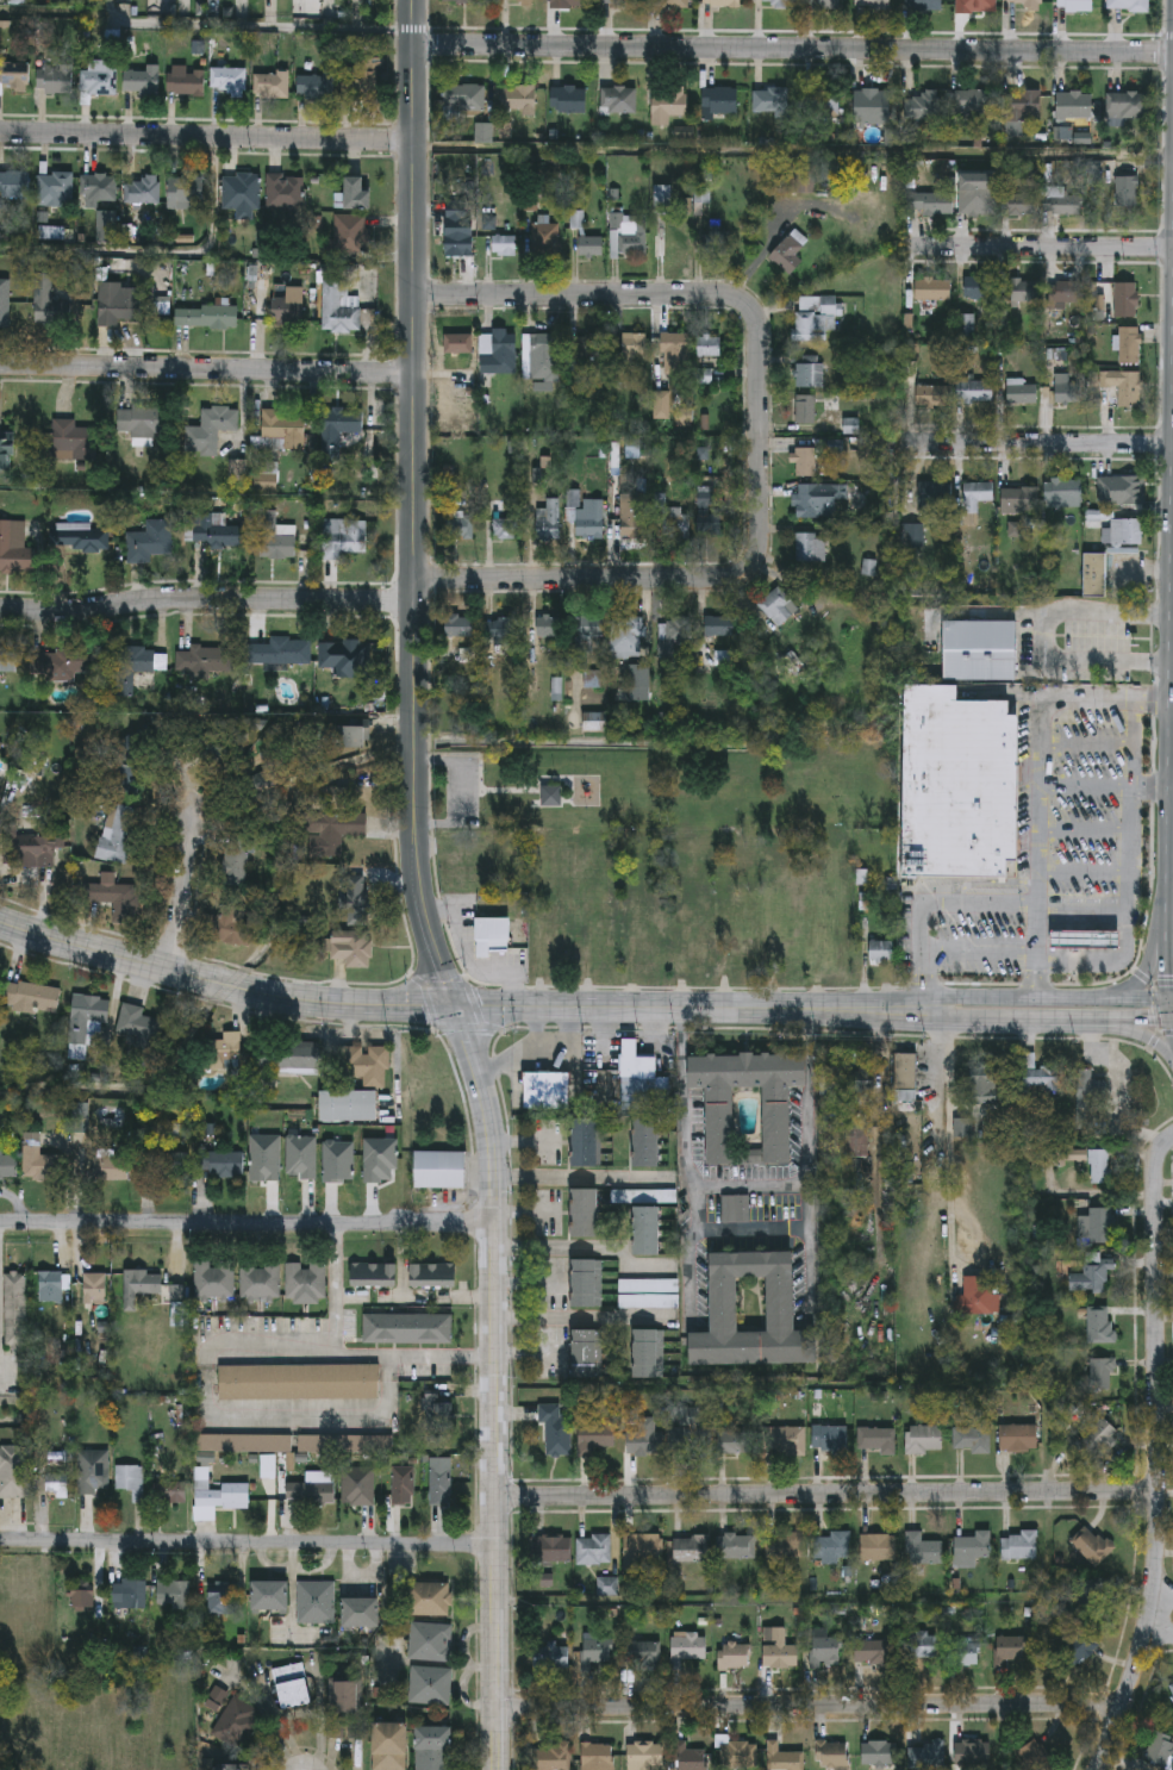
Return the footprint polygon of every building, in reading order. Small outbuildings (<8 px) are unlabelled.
[(560,8),(588,8),(588,0),(560,0),(560,8)] [(654,9),(689,9),(689,0),(654,0),(654,9)] [(741,8),(741,0),(705,0),(705,8),(741,8)] [(772,4),(772,10),(790,10),(790,0),(754,0),(754,4),(772,4)] [(805,10),(805,0),(841,0),(841,10),(805,10)] [(856,9),(891,9),(891,0),(856,0),(856,9)] [(906,8),(906,0),(943,0),(943,8),(906,8)] [(1009,8),(1009,0),(1043,0),(1043,8),(1009,8)] [(1057,11),(1057,0),(1093,0),(1093,11),(1057,11)] [(1108,11),(1108,0),(1149,0),(1149,11),(1108,11)] [(29,91),(0,91),(0,63),(29,63),(29,91)] [(344,69),(358,69),(358,64),(378,64),(378,98),(344,98),(344,69)] [(38,93),(38,66),(74,66),(74,93),(38,93)] [(214,89),(214,68),(247,68),(247,89),(214,89)] [(117,94),(81,94),(81,69),(117,69),(117,94)] [(125,69),(160,69),(160,93),(125,93),(125,69)] [(169,95),(169,73),(206,73),(206,95),(169,95)] [(291,73),(291,95),(254,95),(254,73),(291,73)] [(304,74),(335,73),(335,98),(304,98),(304,74)] [(445,85),(486,85),(486,111),(445,111),(445,85)] [(687,116),(672,116),(672,125),(651,125),(651,93),(670,93),(670,85),(687,85),(687,116)] [(501,86),(537,86),(537,112),(501,112),(501,86)] [(587,112),(555,113),(555,86),(586,86),(587,112)] [(637,86),(637,113),(600,113),(600,86),(637,86)] [(738,87),(738,113),(703,113),(703,87),(738,87)] [(840,113),(805,113),(805,87),(840,87),(840,113)] [(790,88),(790,113),(753,113),(753,88),(790,88)] [(891,89),(891,114),(855,114),(855,89),(891,89)] [(940,118),(906,118),(906,96),(922,96),(922,89),(940,89),(940,118)] [(1042,89),(1042,116),(1006,116),(1006,89),(1042,89)] [(955,116),(955,91),(992,91),(992,116),(955,116)] [(1093,119),(1057,119),(1057,91),(1093,91),(1093,119)] [(1149,118),(1106,118),(1106,92),(1149,92),(1149,118)] [(1086,161),(1110,161),(1110,183),(1086,183),(1086,161)] [(30,198),(0,198),(0,172),(30,172),(30,198)] [(60,197),(38,197),(38,173),(74,173),(74,202),(60,202),(60,197)] [(260,174),(260,208),(223,208),(223,173),(260,174)] [(98,238),(98,208),(86,208),(85,174),(116,174),(116,238),(98,238)] [(160,202),(125,202),(125,183),(142,183),(142,175),(160,175),(160,202)] [(302,175),(302,210),(267,210),(267,175),(302,175)] [(1138,175),(1138,207),(1116,207),(1116,175),(1138,175)] [(335,210),(335,193),(345,193),(345,176),(364,176),(364,191),(372,191),(372,210),(335,210)] [(193,210),(169,210),(169,177),(205,177),(205,202),(193,202),(193,210)] [(996,188),(996,214),(968,214),(968,188),(996,188)] [(1082,189),(1082,214),(1048,214),(1048,189),(1082,189)] [(916,193),(954,193),(954,214),(916,214),(916,193)] [(1037,214),(1004,214),(1004,193),(1037,193),(1037,214)] [(336,214),(368,214),(368,253),(335,253),(336,214)] [(645,214),(645,255),(611,255),(611,214),(645,214)] [(532,222),(554,222),(554,254),(532,254),(532,222)] [(688,255),(662,255),(662,224),(688,224),(688,255)] [(730,254),(704,254),(704,226),(730,226),(730,254)] [(473,254),(447,254),(447,231),(473,231),(473,254)] [(769,255),(792,232),(805,245),(795,254),(803,261),(790,275),(769,255)] [(516,255),(493,255),(493,235),(516,235),(516,255)] [(603,236),(603,256),(580,256),(580,236),(603,236)] [(51,274),(51,308),(35,308),(35,274),(51,274)] [(916,299),(916,278),(951,278),(951,299),(916,299)] [(962,297),(962,278),(998,278),(998,297),(962,297)] [(1011,301),(1011,279),(1041,279),(1041,301),(1011,301)] [(10,329),(0,329),(0,280),(11,280),(10,329)] [(1084,281),(1084,303),(1050,303),(1050,281),(1084,281)] [(323,330),(323,282),(349,282),(349,297),(361,297),(361,330),(323,330)] [(1138,317),(1116,317),(1116,282),(1138,282),(1138,317)] [(142,320),(111,320),(111,289),(142,289),(142,320)] [(101,313),(70,322),(64,300),(95,292),(101,313)] [(797,341),(795,297),(835,297),(835,341),(797,341)] [(304,323),(273,323),(273,298),(304,298),(304,323)] [(238,328),(175,328),(176,306),(238,307),(238,328)] [(1140,363),(1119,363),(1119,326),(1140,326),(1140,363)] [(470,330),(470,355),(445,355),(445,330),(470,330)] [(645,332),(647,354),(629,354),(629,387),(614,387),(614,355),(623,354),(623,334),(645,332)] [(517,334),(517,374),(488,374),(488,334),(517,334)] [(524,334),(561,334),(561,380),(524,380),(524,334)] [(578,334),(600,334),(600,360),(578,360),(578,334)] [(690,334),(690,374),(662,374),(662,334),(690,334)] [(720,355),(698,355),(698,335),(720,335),(720,355)] [(823,387),(795,387),(795,355),(823,355),(823,387)] [(1119,387),(1099,387),(1099,372),(1141,372),(1141,407),(1119,407),(1119,387)] [(1069,373),(1069,382),(1080,382),(1080,401),(1056,401),(1056,373),(1069,373)] [(1009,379),(1024,379),(1024,385),(1037,385),(1037,404),(1009,404),(1009,379)] [(994,380),(994,401),(956,401),(956,380),(994,380)] [(951,385),(951,406),(916,406),(916,385),(951,385)] [(655,392),(670,392),(670,417),(655,417),(655,392)] [(816,394),(816,423),(795,423),(795,394),(816,394)] [(167,437),(117,436),(118,405),(168,406),(167,437)] [(219,456),(187,456),(187,428),(202,428),(202,407),(239,407),(239,430),(219,430),(219,456)] [(283,418),(306,418),(306,448),(286,448),(286,438),(262,438),(262,409),(283,409),(283,418)] [(324,461),(324,411),(364,411),(363,437),(343,437),(343,461),(324,461)] [(14,466),(0,466),(0,416),(14,416),(14,466)] [(75,428),(99,428),(99,460),(54,460),(54,418),(75,418),(75,428)] [(795,476),(795,448),(816,448),(816,476),(795,476)] [(1142,478),(1142,505),(1105,505),(1105,478),(1142,478)] [(1080,479),(1080,506),(1044,506),(1044,479),(1080,479)] [(951,481),(951,510),(919,510),(919,481),(951,481)] [(979,500),(979,513),(965,513),(965,481),(993,481),(993,500),(979,500)] [(798,517),(798,484),(832,484),(832,500),(822,500),(822,517),(798,517)] [(1002,511),(1002,488),(1038,488),(1038,511),(1002,511)] [(603,498),(603,537),(576,537),(576,521),(568,521),(568,491),(581,491),(581,498),(603,498)] [(648,493),(648,540),(620,540),(620,493),(648,493)] [(561,540),(535,540),(535,507),(548,507),(548,498),(561,498),(561,540)] [(276,510),(276,535),(295,535),(295,557),(258,557),(258,510),(276,510)] [(690,510),(690,537),(662,537),(662,510),(690,510)] [(447,512),(474,512),(474,540),(447,540),(447,512)] [(722,534),(698,534),(698,515),(722,515),(722,534)] [(244,544),(192,544),(192,517),(225,517),(225,524),(244,524),(244,544)] [(519,537),(494,537),(494,518),(519,518),(519,537)] [(145,531),(145,519),(171,519),(171,560),(127,560),(127,531),(145,531)] [(344,551),(344,559),(323,559),(323,519),(367,519),(367,551),(344,551)] [(1142,519),(1142,546),(1111,546),(1111,519),(1142,519)] [(35,573),(0,573),(0,521),(25,521),(25,547),(36,547),(35,573)] [(110,523),(110,553),(49,553),(49,524),(110,523)] [(795,561),(795,532),(828,532),(828,561),(795,561)] [(1106,554),(1106,597),(1084,597),(1084,554),(1106,554)] [(759,605),(779,585),(800,606),(780,627),(759,605)] [(537,636),(537,615),(556,615),(556,636),(537,636)] [(604,615),(604,636),(593,636),(593,654),(576,654),(576,615),(604,615)] [(735,616),(735,635),(707,635),(707,616),(735,616)] [(445,617),(474,617),(474,636),(445,636),(445,617)] [(517,617),(517,637),(505,637),(505,648),(488,648),(488,617),(517,617)] [(612,656),(612,617),(644,617),(644,656),(612,656)] [(691,643),(667,643),(667,617),(691,617),(691,643)] [(943,621),(1016,621),(1016,679),(943,679),(943,621)] [(312,662),(248,662),(248,638),(312,638),(312,662)] [(333,663),(319,663),(319,641),(370,641),(370,665),(357,665),(357,677),(333,677),(333,663)] [(236,672),(191,672),(191,646),(236,646),(236,672)] [(76,681),(54,681),(54,669),(43,669),(43,648),(98,648),(98,673),(76,673),(76,681)] [(117,648),(170,649),(169,669),(151,669),(151,685),(135,685),(133,696),(116,696),(117,648)] [(17,672),(0,672),(0,649),(17,649),(17,672)] [(905,684),(957,685),(957,699),(1009,700),(1009,715),(1019,715),(1017,859),(1006,859),(1006,877),(903,875),(905,684)] [(118,791),(116,755),(139,754),(142,790),(118,791)] [(258,787),(255,777),(267,772),(272,783),(258,787)] [(542,806),(542,784),(561,784),(561,806),(542,806)] [(127,865),(98,858),(111,802),(141,809),(127,865)] [(367,814),(367,835),(343,835),(342,856),(308,856),(310,814),(367,814)] [(58,866),(8,867),(8,827),(57,825),(58,866)] [(250,885),(226,885),(226,833),(250,833),(250,885)] [(368,924),(348,924),(348,875),(368,875),(368,924)] [(113,923),(114,903),(77,902),(79,883),(138,884),(137,923),(113,923)] [(245,908),(243,921),(255,923),(250,946),(216,940),(222,903),(245,908)] [(476,918),(511,918),(511,951),(491,951),(491,959),(476,959),(476,918)] [(345,968),(345,959),(331,959),(331,931),(370,931),(370,968),(345,968)] [(1119,933),(1119,951),(1052,951),(1052,933),(1119,933)] [(893,941),(893,962),(871,962),(871,941),(893,941)] [(61,987),(60,1015),(6,1011),(8,984),(61,987)] [(114,1001),(112,1024),(99,1022),(95,1047),(87,1046),(85,1058),(69,1055),(75,996),(114,1001)] [(117,1042),(125,1004),(145,1009),(144,1016),(163,1021),(156,1052),(117,1042)] [(224,1041),(224,1034),(241,1034),(241,1070),(205,1070),(205,1041),(224,1041)] [(657,1059),(657,1115),(623,1115),(623,1040),(638,1041),(638,1059),(657,1059)] [(299,1072),(262,1072),(262,1043),(320,1043),(320,1071),(299,1071),(299,1072)] [(389,1048),(389,1087),(363,1087),(363,1078),(342,1078),(342,1048),(389,1048)] [(792,1165),(709,1165),(707,1089),(691,1089),(691,1057),(809,1055),(809,1087),(791,1087),(792,1165)] [(917,1104),(894,1104),(894,1055),(917,1055),(917,1104)] [(969,1105),(969,1068),(997,1068),(997,1105),(969,1105)] [(1027,1068),(1059,1070),(1059,1093),(1025,1092),(1027,1068)] [(840,1070),(843,1085),(824,1090),(819,1074),(840,1070)] [(1078,1107),(1078,1071),(1093,1071),(1093,1082),(1108,1082),(1108,1107),(1078,1107)] [(524,1111),(524,1073),(570,1073),(570,1111),(524,1111)] [(378,1092),(378,1121),(320,1121),(320,1092),(378,1092)] [(601,1166),(572,1166),(572,1120),(601,1120),(601,1166)] [(660,1121),(660,1167),(635,1167),(635,1121),(660,1121)] [(866,1130),(866,1158),(848,1158),(848,1130),(866,1130)] [(287,1134),(317,1135),(316,1180),(300,1179),(300,1176),(286,1176),(287,1134)] [(251,1135),(281,1136),(280,1182),(250,1180),(251,1135)] [(364,1138),(399,1139),(398,1170),(392,1168),(392,1180),(382,1180),(382,1183),(363,1183),(364,1138)] [(323,1141),(355,1141),(354,1180),(345,1180),(345,1183),(322,1182),(323,1141)] [(93,1151),(130,1151),(130,1182),(93,1182),(93,1151)] [(1090,1151),(1110,1151),(1110,1184),(1090,1184),(1090,1151)] [(18,1180),(0,1180),(0,1153),(18,1153),(18,1180)] [(141,1153),(181,1153),(181,1177),(141,1177),(141,1153)] [(193,1153),(244,1153),(243,1178),(207,1177),(207,1170),(193,1170),(193,1153)] [(466,1153),(466,1190),(414,1190),(414,1153),(466,1153)] [(599,1190),(599,1239),(574,1239),(574,1190),(599,1190)] [(750,1223),(723,1223),(723,1197),(750,1197),(750,1223)] [(636,1209),(661,1209),(661,1257),(636,1257),(636,1209)] [(1090,1216),(1090,1209),(1116,1209),(1116,1245),(1079,1245),(1079,1216),(1090,1216)] [(711,1254),(794,1253),(795,1333),(819,1333),(819,1365),(691,1366),(691,1335),(712,1335),(711,1254)] [(1071,1292),(1072,1276),(1084,1276),(1085,1255),(1102,1255),(1100,1261),(1111,1261),(1110,1294),(1071,1292)] [(195,1261),(233,1261),(233,1298),(195,1298),(195,1261)] [(574,1261),(603,1261),(603,1309),(574,1309),(574,1261)] [(280,1264),(280,1301),(241,1301),(241,1264),(280,1264)] [(286,1301),(286,1264),(325,1264),(325,1301),(286,1301)] [(398,1289),(351,1289),(351,1264),(398,1264),(398,1289)] [(456,1266),(456,1289),(411,1289),(411,1266),(456,1266)] [(124,1311),(124,1272),(162,1272),(162,1296),(136,1296),(136,1311),(124,1311)] [(40,1303),(40,1273),(63,1273),(63,1303),(40,1303)] [(5,1274),(26,1274),(26,1347),(5,1347),(5,1274)] [(106,1274),(106,1301),(86,1301),(86,1274),(106,1274)] [(986,1278),(986,1286),(998,1286),(998,1315),(955,1315),(955,1297),(965,1297),(965,1278),(986,1278)] [(679,1279),(679,1308),(618,1308),(618,1279),(679,1279)] [(1087,1309),(1113,1309),(1113,1345),(1087,1345),(1087,1309)] [(453,1345),(364,1345),(364,1316),(453,1316),(453,1345)] [(603,1381),(574,1381),(574,1332),(603,1332),(603,1381)] [(665,1332),(665,1379),(636,1379),(636,1332),(665,1332)] [(1090,1390),(1090,1360),(1116,1360),(1116,1390),(1090,1390)] [(219,1367),(380,1366),(380,1400),(220,1401),(219,1367)] [(428,1432),(428,1404),(453,1404),(453,1432),(428,1432)] [(539,1425),(539,1407),(560,1407),(561,1420),(570,1420),(572,1458),(547,1458),(547,1425),(539,1425)] [(1103,1458),(1079,1447),(1093,1415),(1116,1425),(1103,1458)] [(616,1427),(616,1448),(595,1448),(595,1458),(579,1458),(579,1420),(593,1420),(593,1427),(616,1427)] [(663,1434),(663,1458),(629,1458),(629,1434),(639,1434),(639,1420),(657,1420),(657,1434),(663,1434)] [(1002,1427),(1037,1427),(1037,1453),(1002,1453),(1002,1427)] [(848,1428),(848,1453),(812,1453),(812,1428),(848,1428)] [(906,1456),(906,1433),(910,1433),(910,1428),(943,1428),(943,1452),(926,1452),(926,1456),(906,1456)] [(806,1429),(806,1457),(769,1457),(769,1429),(806,1429)] [(897,1429),(897,1458),(884,1458),(884,1452),(859,1452),(859,1429),(897,1429)] [(991,1454),(972,1454),(972,1450),(953,1450),(953,1429),(991,1429),(991,1454)] [(756,1456),(717,1456),(717,1432),(756,1432),(756,1456)] [(684,1457),(681,1435),(701,1433),(704,1454),(684,1457)] [(31,1500),(0,1500),(0,1448),(31,1448),(31,1500)] [(110,1453),(110,1494),(80,1494),(80,1453),(110,1453)] [(116,1490),(116,1467),(143,1467),(143,1504),(133,1504),(133,1490),(116,1490)] [(413,1469),(413,1507),(393,1507),(393,1469),(413,1469)] [(342,1507),(342,1470),(374,1470),(374,1507),(342,1507)] [(430,1507),(430,1470),(450,1470),(450,1507),(430,1507)] [(68,1476),(68,1497),(48,1497),(48,1476),(68,1476)] [(222,1485),(250,1485),(250,1507),(195,1507),(195,1481),(210,1481),(210,1492),(222,1492),(222,1485)] [(156,1483),(187,1483),(187,1504),(156,1504),(156,1483)] [(335,1485),(335,1507),(287,1507),(287,1485),(335,1485)] [(1116,1548),(1100,1569),(1069,1546),(1084,1526),(1116,1548)] [(1037,1531),(1037,1560),(1002,1560),(1002,1538),(1022,1538),(1022,1531),(1037,1531)] [(906,1533),(922,1533),(922,1544),(943,1544),(943,1565),(906,1565),(906,1533)] [(992,1560),(975,1560),(975,1568),(956,1568),(956,1539),(977,1539),(977,1533),(992,1533),(992,1560)] [(804,1534),(804,1560),(768,1560),(768,1540),(784,1540),(784,1534),(804,1534)] [(624,1566),(624,1535),(662,1535),(662,1566),(624,1566)] [(816,1535),(850,1535),(850,1560),(815,1559),(816,1535)] [(756,1560),(717,1560),(717,1537),(756,1537),(756,1560)] [(861,1563),(861,1537),(897,1537),(897,1563),(861,1563)] [(531,1564),(531,1538),(572,1538),(572,1564),(531,1564)] [(578,1565),(578,1538),(612,1538),(612,1565),(578,1565)] [(675,1563),(675,1538),(711,1538),(711,1563),(675,1563)] [(73,1582),(94,1582),(94,1612),(73,1612),(73,1582)] [(145,1609),(113,1609),(113,1582),(145,1582),(145,1609)] [(289,1582),(289,1613),(254,1613),(254,1582),(289,1582)] [(191,1583),(191,1609),(158,1609),(158,1583),(191,1583)] [(335,1623),(298,1623),(298,1583),(335,1583),(335,1623)] [(237,1615),(208,1615),(208,1584),(237,1584),(237,1615)] [(450,1584),(450,1616),(411,1616),(411,1584),(450,1584)] [(380,1628),(344,1628),(344,1600),(380,1600),(380,1628)] [(1102,1646),(1074,1671),(1057,1653),(1069,1643),(1063,1635),(1078,1621),(1102,1646)] [(453,1626),(451,1663),(410,1662),(411,1625),(453,1626)] [(799,1669),(763,1669),(763,1629),(786,1629),(786,1647),(799,1647),(799,1669)] [(842,1640),(842,1669),(812,1669),(812,1632),(828,1632),(828,1640),(842,1640)] [(682,1662),(682,1669),(672,1669),(672,1635),(706,1635),(706,1662),(682,1662)] [(937,1659),(906,1659),(906,1635),(937,1635),(937,1659)] [(1027,1638),(1027,1662),(1006,1662),(1006,1669),(997,1669),(997,1638),(1027,1638)] [(855,1664),(855,1640),(890,1640),(890,1664),(855,1664)] [(632,1671),(632,1643),(661,1643),(661,1671),(632,1671)] [(979,1668),(947,1668),(947,1643),(979,1643),(979,1668)] [(612,1669),(587,1669),(587,1645),(612,1645),(612,1669)] [(750,1646),(750,1670),(719,1670),(719,1646),(750,1646)] [(569,1670),(535,1670),(535,1647),(569,1647),(569,1670)] [(283,1712),(273,1671),(302,1664),(313,1703),(283,1712)] [(411,1706),(411,1669),(453,1669),(453,1706),(411,1706)] [(331,1722),(331,1682),(362,1682),(362,1722),(331,1722)] [(245,1753),(212,1739),(231,1699),(263,1713),(245,1753)] [(408,1725),(408,1769),(374,1769),(374,1725),(408,1725)] [(453,1728),(453,1769),(417,1769),(417,1728),(453,1728)] [(1156,1732),(1172,1739),(1172,1756),(1167,1769),(1144,1760),(1156,1732)] [(805,1753),(805,1769),(767,1769),(767,1741),(779,1741),(779,1753),(805,1753)] [(756,1768),(724,1768),(724,1743),(756,1743),(756,1768)] [(849,1768),(817,1768),(817,1743),(849,1743),(849,1768)] [(898,1766),(862,1766),(862,1743),(898,1743),(898,1766)] [(956,1743),(993,1743),(993,1766),(956,1766),(956,1743)] [(665,1744),(665,1769),(629,1769),(629,1744),(665,1744)] [(707,1750),(707,1769),(677,1769),(676,1744),(687,1744),(687,1750),(707,1750)] [(613,1745),(613,1769),(582,1769),(582,1745),(613,1745)] [(910,1769),(910,1745),(946,1745),(946,1769),(910,1769)] [(570,1747),(570,1769),(535,1769),(535,1747),(570,1747)]
